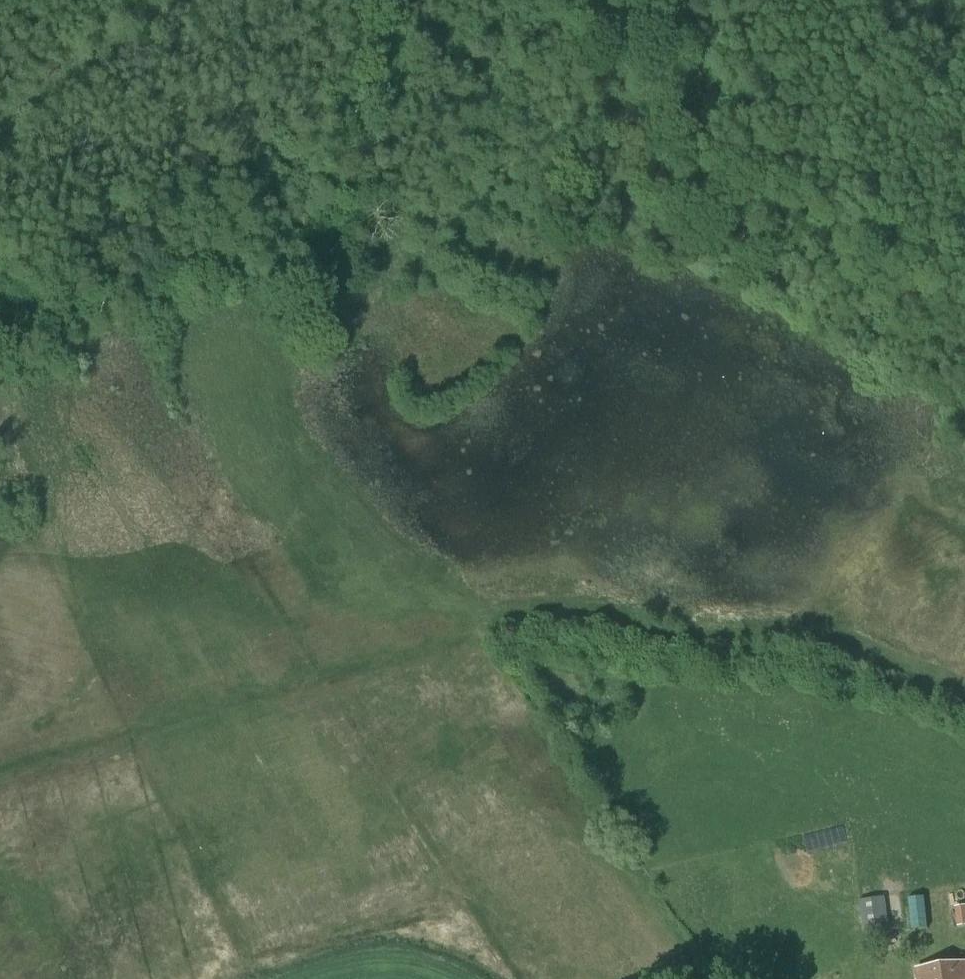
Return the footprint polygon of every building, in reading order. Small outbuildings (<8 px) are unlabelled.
[(807,832),(809,847),(848,841),(846,826),(807,832)] [(890,935),(884,897),(860,900),(865,938),(890,935)] [(917,978),(964,978),(964,962),(916,969),(917,978)]
